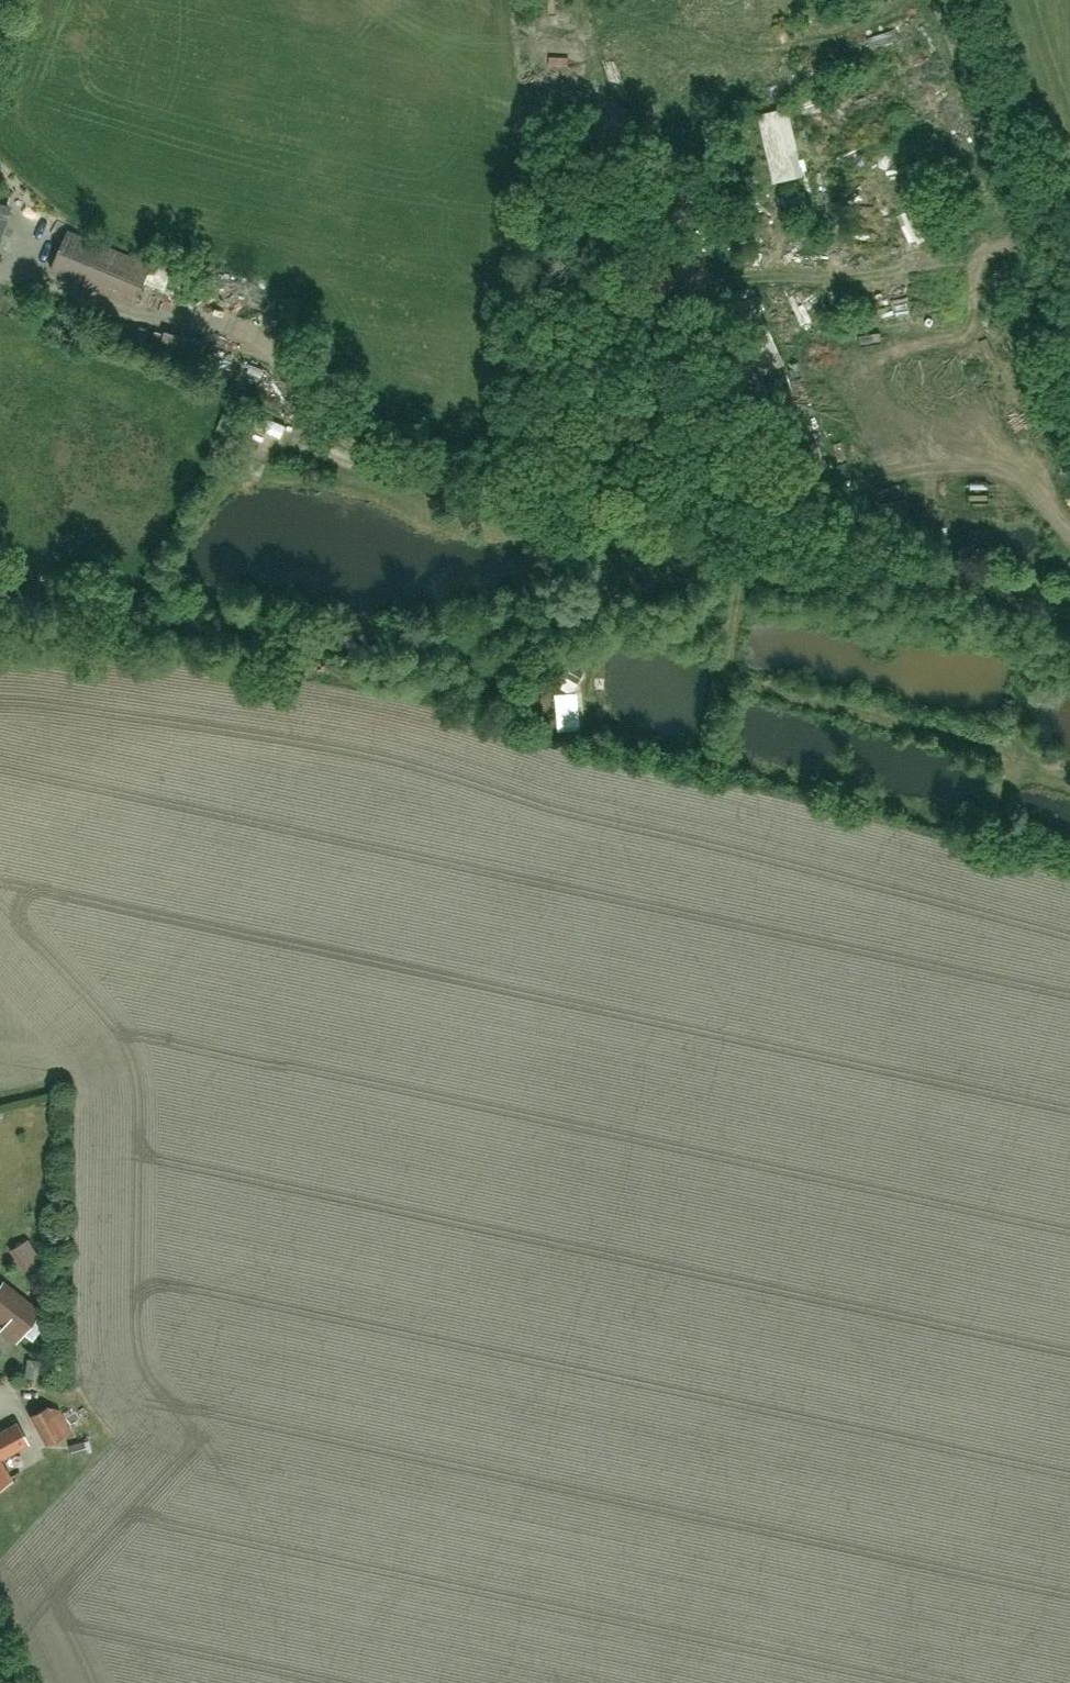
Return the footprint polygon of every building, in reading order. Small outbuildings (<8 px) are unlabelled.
[(4,262),(20,201),(0,196),(0,261),(4,262)] [(69,232),(49,277),(140,316),(160,271),(69,232)] [(171,318),(160,354),(217,371),(228,336),(171,318)] [(0,1301),(0,1326),(22,1345),(43,1320),(9,1291),(0,1301)] [(54,1401),(28,1418),(49,1448),(74,1430),(54,1401)] [(15,1426),(0,1435),(0,1490),(16,1481),(5,1462),(28,1448),(15,1426)]
